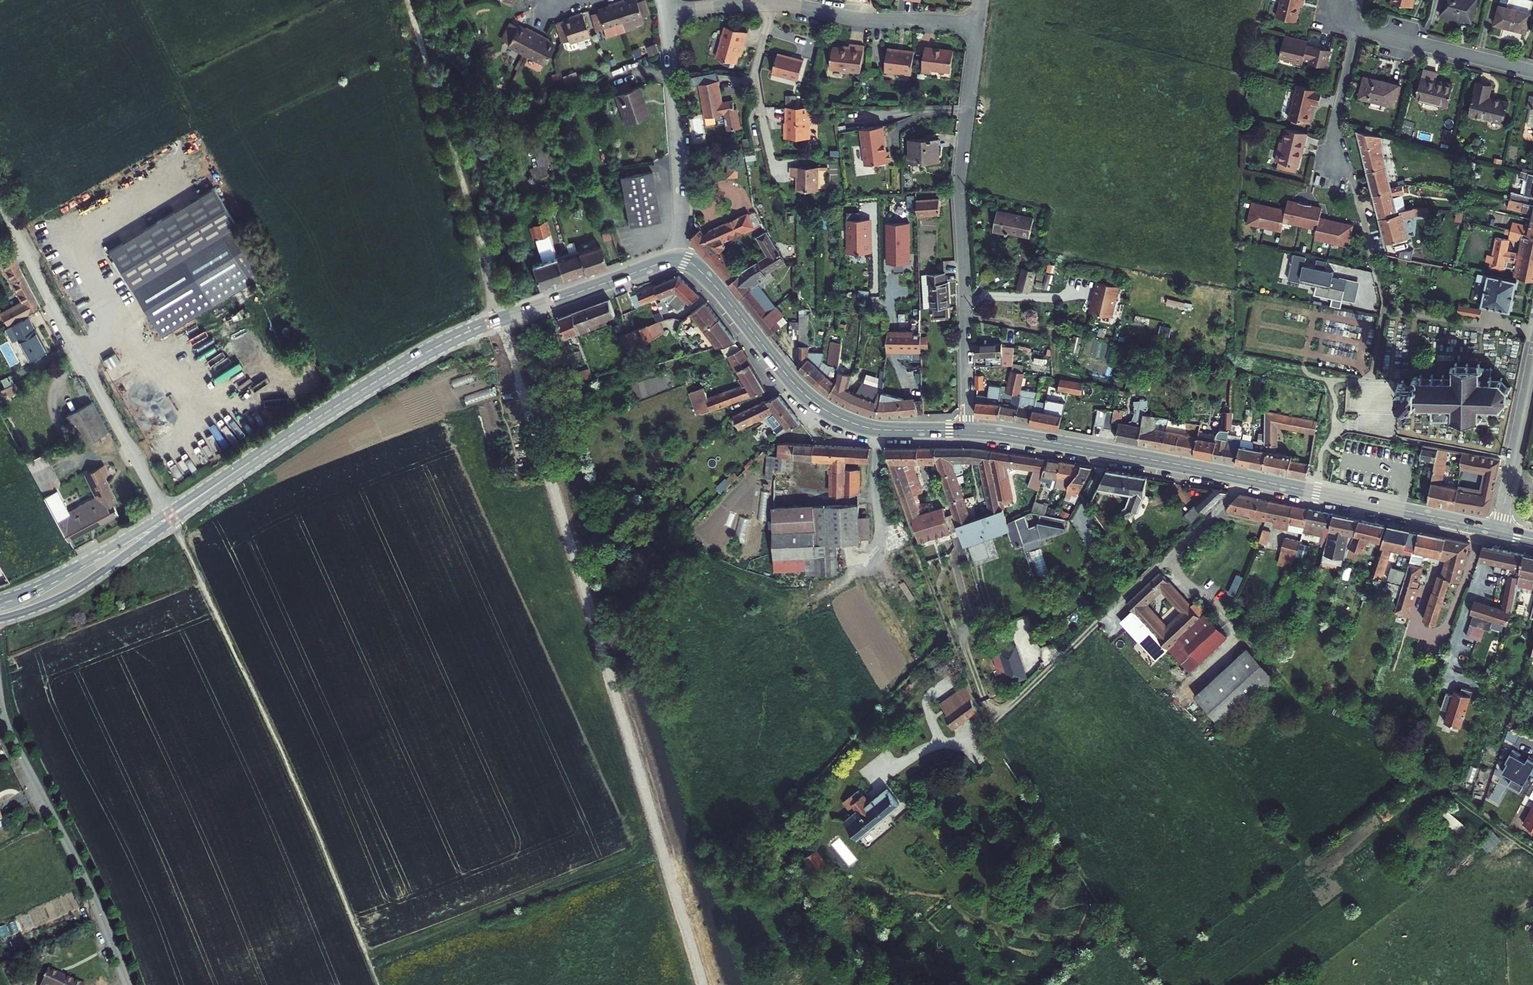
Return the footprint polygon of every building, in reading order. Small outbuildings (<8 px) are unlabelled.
[(1270,21),(1290,26),(1294,10),(1297,10),(1300,0),(1276,0),(1270,21)] [(1383,4),(1405,9),(1407,0),(1384,0),(1383,4)] [(1431,17),(1463,26),(1470,1),(1466,0),(1435,0),(1431,17)] [(602,9),(588,12),(593,30),(612,26),(614,35),(625,31),(624,28),(634,26),(632,21),(639,19),(635,4),(628,5),(627,1),(615,5),(613,2),(601,6),(602,9)] [(1493,8),(1487,28),(1520,37),(1525,17),(1493,8)] [(565,18),(553,21),(558,42),(578,36),(573,14),(564,15),(565,18)] [(500,22),(491,39),(498,42),(497,44),(532,64),(543,45),(533,39),(534,37),(520,28),(518,31),(500,22)] [(721,24),(713,55),(733,61),(736,45),(740,46),(744,31),(721,24)] [(1278,38),(1273,59),(1288,62),(1286,70),(1297,72),(1300,58),(1305,60),(1304,65),(1321,68),(1325,50),(1308,47),(1307,49),(1301,48),(1302,43),(1278,38)] [(832,45),(828,66),(859,71),(863,43),(848,41),(848,46),(832,45)] [(650,44),(639,48),(642,57),(651,54),(650,44)] [(923,44),(921,68),(930,69),(931,67),(949,68),(951,47),(923,44)] [(912,48),(885,45),(883,68),(909,70),(912,48)] [(775,48),(770,68),(796,75),(801,54),(775,48)] [(1423,69),(1415,98),(1447,106),(1452,84),(1444,82),(1445,75),(1423,69)] [(568,82),(579,77),(577,70),(565,75),(568,82)] [(888,76),(908,79),(909,74),(889,71),(888,76)] [(1365,75),(1359,96),(1393,105),(1398,83),(1365,75)] [(1478,81),(1470,113),(1504,121),(1508,100),(1490,96),(1493,84),(1478,81)] [(719,82),(700,85),(706,120),(737,114),(735,102),(724,104),(719,82)] [(1292,89),(1283,122),(1304,127),(1309,109),(1312,109),(1316,95),(1292,89)] [(787,103),(802,103),(802,95),(788,94),(787,103)] [(628,96),(605,103),(614,132),(637,123),(628,96)] [(785,108),(785,138),(810,139),(809,108),(785,108)] [(882,150),(878,125),(856,128),(861,164),(886,161),(885,150),(882,150)] [(1378,203),(1388,240),(1411,234),(1406,216),(1420,212),(1434,212),(1434,206),(1416,204),(1401,209),(1402,212),(1399,213),(1394,194),(1412,189),(1410,184),(1404,186),(1404,184),(1415,181),(1413,175),(1397,179),(1399,185),(1392,187),(1388,170),(1402,166),(1400,159),(1402,158),(1400,152),(1386,156),(1387,162),(1386,163),(1380,143),(1384,143),(1381,133),(1358,128),(1371,176),(1378,203)] [(1274,145),(1268,170),(1290,175),(1294,159),(1297,160),(1303,137),(1280,131),(1277,145),(1274,145)] [(941,141),(910,141),(910,164),(942,164),(941,141)] [(547,148),(537,149),(539,164),(549,163),(547,148)] [(728,167),(727,172),(732,177),(737,177),(736,171),(733,167),(728,167)] [(799,178),(798,192),(819,192),(819,169),(792,168),(791,178),(799,178)] [(1532,169),(1526,190),(1516,188),(1514,195),(1507,193),(1506,200),(1511,201),(1510,204),(1527,207),(1528,199),(1532,200),(1532,169)] [(620,175),(628,226),(660,221),(652,170),(620,175)] [(213,190),(110,251),(162,339),(252,283),(222,236),(234,227),(213,190)] [(917,216),(942,215),(940,199),(916,201),(917,216)] [(1256,201),(1251,224),(1285,231),(1287,223),(1320,230),(1319,238),(1353,245),(1358,222),(1324,215),(1326,207),(1292,200),(1290,208),(1278,205),(1262,202),(1256,201)] [(1485,262),(1507,268),(1508,265),(1516,267),(1515,273),(1532,278),(1532,216),(1500,208),(1497,222),(1509,225),(1507,231),(1512,232),(1511,236),(1522,239),(1519,250),(1510,247),(1512,238),(1499,234),(1494,255),(1488,254),(1485,262)] [(997,210),(993,231),(1008,234),(1008,231),(1030,235),(1034,217),(997,210)] [(860,221),(860,213),(848,213),(848,254),(872,254),(871,220),(860,221)] [(702,231),(690,241),(706,259),(729,287),(758,321),(771,336),(784,326),(779,320),(786,315),(763,287),(776,279),(771,272),(786,263),(779,251),(766,231),(756,237),(767,257),(742,271),(728,254),(723,254),(720,251),(725,246),(723,242),(731,239),(730,237),(744,231),(745,233),(754,228),(747,216),(711,231),(706,236),(702,231)] [(909,263),(909,223),(888,223),(888,263),(909,263)] [(535,226),(523,229),(527,242),(539,239),(535,226)] [(576,250),(532,264),(540,290),(606,267),(599,246),(577,253),(576,250)] [(1308,256),(1295,253),(1290,278),(1346,290),(1348,278),(1335,275),(1336,271),(1327,269),(1328,261),(1319,259),(1317,265),(1306,263),(1308,256)] [(3,322),(1,323),(7,335),(12,332),(24,357),(43,347),(25,312),(39,305),(13,256),(3,261),(19,295),(0,304),(0,316),(3,322)] [(1023,268),(1018,288),(1030,292),(1035,271),(1023,268)] [(1483,269),(1481,277),(1490,278),(1485,302),(1514,309),(1521,277),(1483,269)] [(932,308),(933,318),(949,317),(948,307),(950,307),(948,283),(944,283),(943,274),(926,275),(926,285),(929,285),(930,308),(932,308)] [(679,276),(631,296),(636,307),(674,292),(675,296),(660,303),(663,313),(685,308),(691,301),(693,304),(700,297),(679,276)] [(1091,302),(1087,318),(1109,323),(1116,291),(1092,285),(1089,301),(1091,302)] [(611,299),(561,317),(568,338),(582,333),(584,336),(590,333),(589,330),(605,324),(604,321),(616,316),(611,299)] [(1459,301),(1457,309),(1483,314),(1485,306),(1459,301)] [(705,302),(690,313),(715,347),(720,346),(728,360),(731,358),(747,385),(708,399),(704,388),(689,393),(697,416),(765,390),(740,349),(731,338),(705,302)] [(799,339),(798,368),(830,395),(847,406),(861,412),(880,417),(923,413),(923,401),(914,401),(914,398),(903,398),(883,393),(883,390),(862,383),(857,394),(848,389),(852,375),(838,372),(842,344),(831,342),(829,365),(823,361),(824,353),(809,352),(809,329),(809,316),(807,315),(807,309),(799,309),(799,322),(791,322),(791,339),(799,339)] [(883,333),(881,351),(915,353),(914,313),(906,313),(906,322),(898,322),(898,333),(883,333)] [(662,322),(623,335),(630,355),(668,334),(662,322)] [(974,344),(973,357),(987,357),(986,365),(1000,365),(1014,365),(1015,348),(1002,346),(1002,344),(974,344)] [(109,367),(120,362),(116,352),(105,357),(109,367)] [(1404,402),(1404,399),(1416,399),(1414,402),(1413,403),(1413,405),(1414,407),(1416,407),(1418,407),(1420,406),(1420,408),(1424,408),(1424,404),(1431,405),(1431,407),(1431,409),(1434,409),(1433,418),(1432,419),(1434,422),(1436,420),(1484,423),(1487,424),(1490,419),(1488,418),(1488,406),(1498,406),(1499,409),(1502,408),(1501,405),(1508,399),(1512,400),(1512,397),(1510,397),(1510,388),(1513,387),(1513,384),(1510,385),(1502,380),(1504,377),(1501,376),(1499,379),(1492,379),(1492,370),(1494,369),(1491,364),(1489,365),(1481,365),(1482,362),(1478,362),(1478,365),(1471,364),(1471,361),(1468,361),(1468,364),(1460,363),(1460,361),(1458,361),(1458,363),(1456,364),(1456,366),(1452,366),(1452,369),(1456,371),(1455,377),(1448,377),(1448,374),(1443,374),(1443,377),(1436,377),(1436,374),(1432,374),(1432,377),(1425,377),(1425,373),(1421,373),(1421,377),(1420,375),(1417,376),(1415,376),(1414,378),(1414,380),(1416,382),(1406,382),(1406,379),(1402,379),(1402,381),(1399,382),(1399,385),(1402,386),(1402,390),(1402,395),(1398,395),(1398,398),(1401,399),(1402,402),(1404,402)] [(1044,428),(1060,431),(1065,404),(1046,400),(1045,403),(1037,401),(1038,393),(1022,389),(1025,374),(1011,371),(1007,387),(990,386),(989,397),(977,396),(976,418),(987,418),(1002,420),(1021,424),(1044,428)] [(977,388),(977,392),(979,392),(980,388),(984,388),(984,373),(976,373),(975,388),(977,388)] [(1060,379),(1058,390),(1082,394),(1085,383),(1060,379)] [(780,397),(735,418),(742,431),(770,416),(777,424),(782,421),(791,431),(802,424),(780,397)] [(1110,431),(1108,440),(1120,442),(1136,446),(1173,453),(1186,456),(1205,459),(1206,457),(1214,459),(1228,462),(1228,464),(1260,470),(1283,475),(1298,478),(1299,476),(1306,477),(1307,470),(1309,462),(1294,457),(1294,454),(1279,450),(1279,445),(1280,426),(1316,433),(1318,420),(1267,410),(1260,408),(1259,446),(1243,442),(1232,444),(1231,448),(1222,445),(1224,436),(1231,436),(1231,430),(1233,430),(1234,411),(1220,410),(1215,428),(1201,426),(1198,434),(1157,429),(1161,424),(1162,419),(1148,417),(1149,409),(1149,403),(1149,399),(1146,399),(1144,397),(1141,397),(1140,399),(1130,399),(1128,409),(1133,411),(1132,421),(1124,421),(1122,422),(1122,424),(1116,423),(1119,410),(1108,408),(1107,411),(1089,409),(1085,425),(1094,426),(1094,428),(1103,430),(1103,429),(1110,431)] [(100,431),(83,399),(58,414),(72,435),(60,442),(64,449),(100,431)] [(777,445),(768,447),(768,458),(757,457),(756,481),(765,482),(766,559),(768,573),(800,571),(802,578),(831,573),(826,546),(850,543),(850,540),(862,539),(862,516),(849,517),(849,504),(777,510),(777,482),(780,482),(780,459),(807,461),(807,470),(822,471),(822,497),(849,494),(849,470),(835,470),(835,462),(860,463),(859,449),(843,448),(803,445),(777,445)] [(1419,445),(1413,455),(1421,457),(1432,460),(1430,467),(1427,466),(1424,479),(1428,481),(1424,500),(1465,509),(1486,513),(1497,459),(1459,452),(1456,465),(1465,467),(1482,470),(1479,491),(1461,487),(1439,483),(1445,449),(1435,447),(1419,445)] [(916,449),(883,449),(909,519),(911,519),(919,541),(950,531),(941,507),(920,515),(912,494),(922,490),(912,463),(930,465),(936,463),(933,449),(916,449)] [(933,449),(961,522),(976,517),(959,471),(965,469),(965,456),(989,457),(990,451),(957,450),(933,449)] [(1010,452),(990,451),(989,457),(988,464),(1002,508),(1008,506),(1012,505),(999,464),(1022,468),(1023,472),(1026,473),(1027,470),(1039,472),(1039,480),(1049,482),(1048,487),(1066,490),(1064,496),(1069,498),(1072,494),(1078,496),(1091,469),(1073,465),(1045,459),(1010,452)] [(68,542),(118,516),(112,504),(116,501),(104,477),(108,475),(104,466),(86,475),(98,497),(68,512),(51,480),(56,477),(45,454),(27,463),(68,542)] [(1148,478),(1107,471),(1098,490),(1134,496),(1130,506),(1126,508),(1132,517),(1141,511),(1148,478)] [(1200,488),(1175,515),(1186,526),(1219,492),(1200,488)] [(1434,574),(1419,620),(1429,624),(1443,580),(1453,582),(1463,543),(1446,539),(1413,531),(1381,525),(1374,548),(1369,547),(1369,550),(1367,550),(1364,553),(1360,552),(1364,539),(1373,542),(1379,525),(1361,521),(1345,518),(1301,510),(1270,503),(1232,496),(1220,508),(1220,512),(1221,513),(1246,518),(1246,520),(1256,523),(1258,519),(1266,521),(1265,525),(1271,527),(1271,529),(1280,531),(1282,524),(1300,528),(1302,532),(1321,537),(1318,556),(1337,558),(1355,564),(1354,568),(1367,572),(1365,576),(1376,580),(1387,549),(1407,553),(1403,566),(1393,563),(1391,568),(1385,567),(1382,579),(1397,584),(1390,612),(1405,615),(1414,587),(1410,585),(1416,566),(1419,552),(1435,557),(1440,559),(1437,575),(1434,574)] [(1049,504),(1035,502),(1032,513),(1035,513),(1033,528),(1051,531),(1054,516),(1046,514),(1049,504)] [(1002,508),(961,522),(968,542),(1016,525),(1008,506),(1002,508)] [(1000,532),(990,536),(993,546),(1004,542),(1000,532)] [(1270,536),(1256,533),(1254,546),(1268,549),(1270,536)] [(1311,548),(1279,542),(1274,570),(1285,573),(1291,560),(1293,557),(1310,560),(1311,548)] [(1485,547),(1482,561),(1488,562),(1487,571),(1501,575),(1494,605),(1468,599),(1465,612),(1468,613),(1462,635),(1476,639),(1480,627),(1484,627),(1486,618),(1501,622),(1509,592),(1513,592),(1514,588),(1526,590),(1529,577),(1532,577),(1532,558),(1522,555),(1485,547)] [(1154,572),(1107,613),(1149,659),(1161,649),(1183,674),(1226,636),(1192,598),(1184,605),(1154,572)] [(1527,634),(1521,654),(1532,656),(1532,635),(1527,634)] [(1015,645),(992,652),(1002,684),(1026,677),(1015,645)] [(1244,648),(1190,697),(1220,727),(1272,679),(1244,648)] [(967,685),(939,702),(949,718),(970,705),(976,710),(967,685)] [(1439,722),(1455,726),(1467,691),(1457,688),(1456,692),(1451,692),(1449,697),(1440,694),(1435,708),(1441,711),(1439,722)] [(1512,731),(1500,728),(1498,735),(1507,740),(1512,731)] [(1512,752),(1503,747),(1496,759),(1498,760),(1493,769),(1503,775),(1499,782),(1510,788),(1521,769),(1528,758),(1519,753),(1516,759),(1510,755),(1512,752)] [(1528,758),(1521,769),(1528,773),(1532,765),(1532,761),(1528,758)] [(844,813),(830,826),(841,840),(884,806),(871,791),(854,805),(842,793),(827,806),(833,814),(841,809),(844,813)] [(1523,826),(1532,831),(1532,806),(1523,826)] [(805,854),(813,871),(828,864),(820,847),(805,854)] [(800,854),(787,862),(796,876),(808,868),(800,854)] [(1520,929),(1523,945),(1532,944),(1532,949),(1532,926),(1520,929)] [(39,984),(84,984),(47,968),(39,984)]
